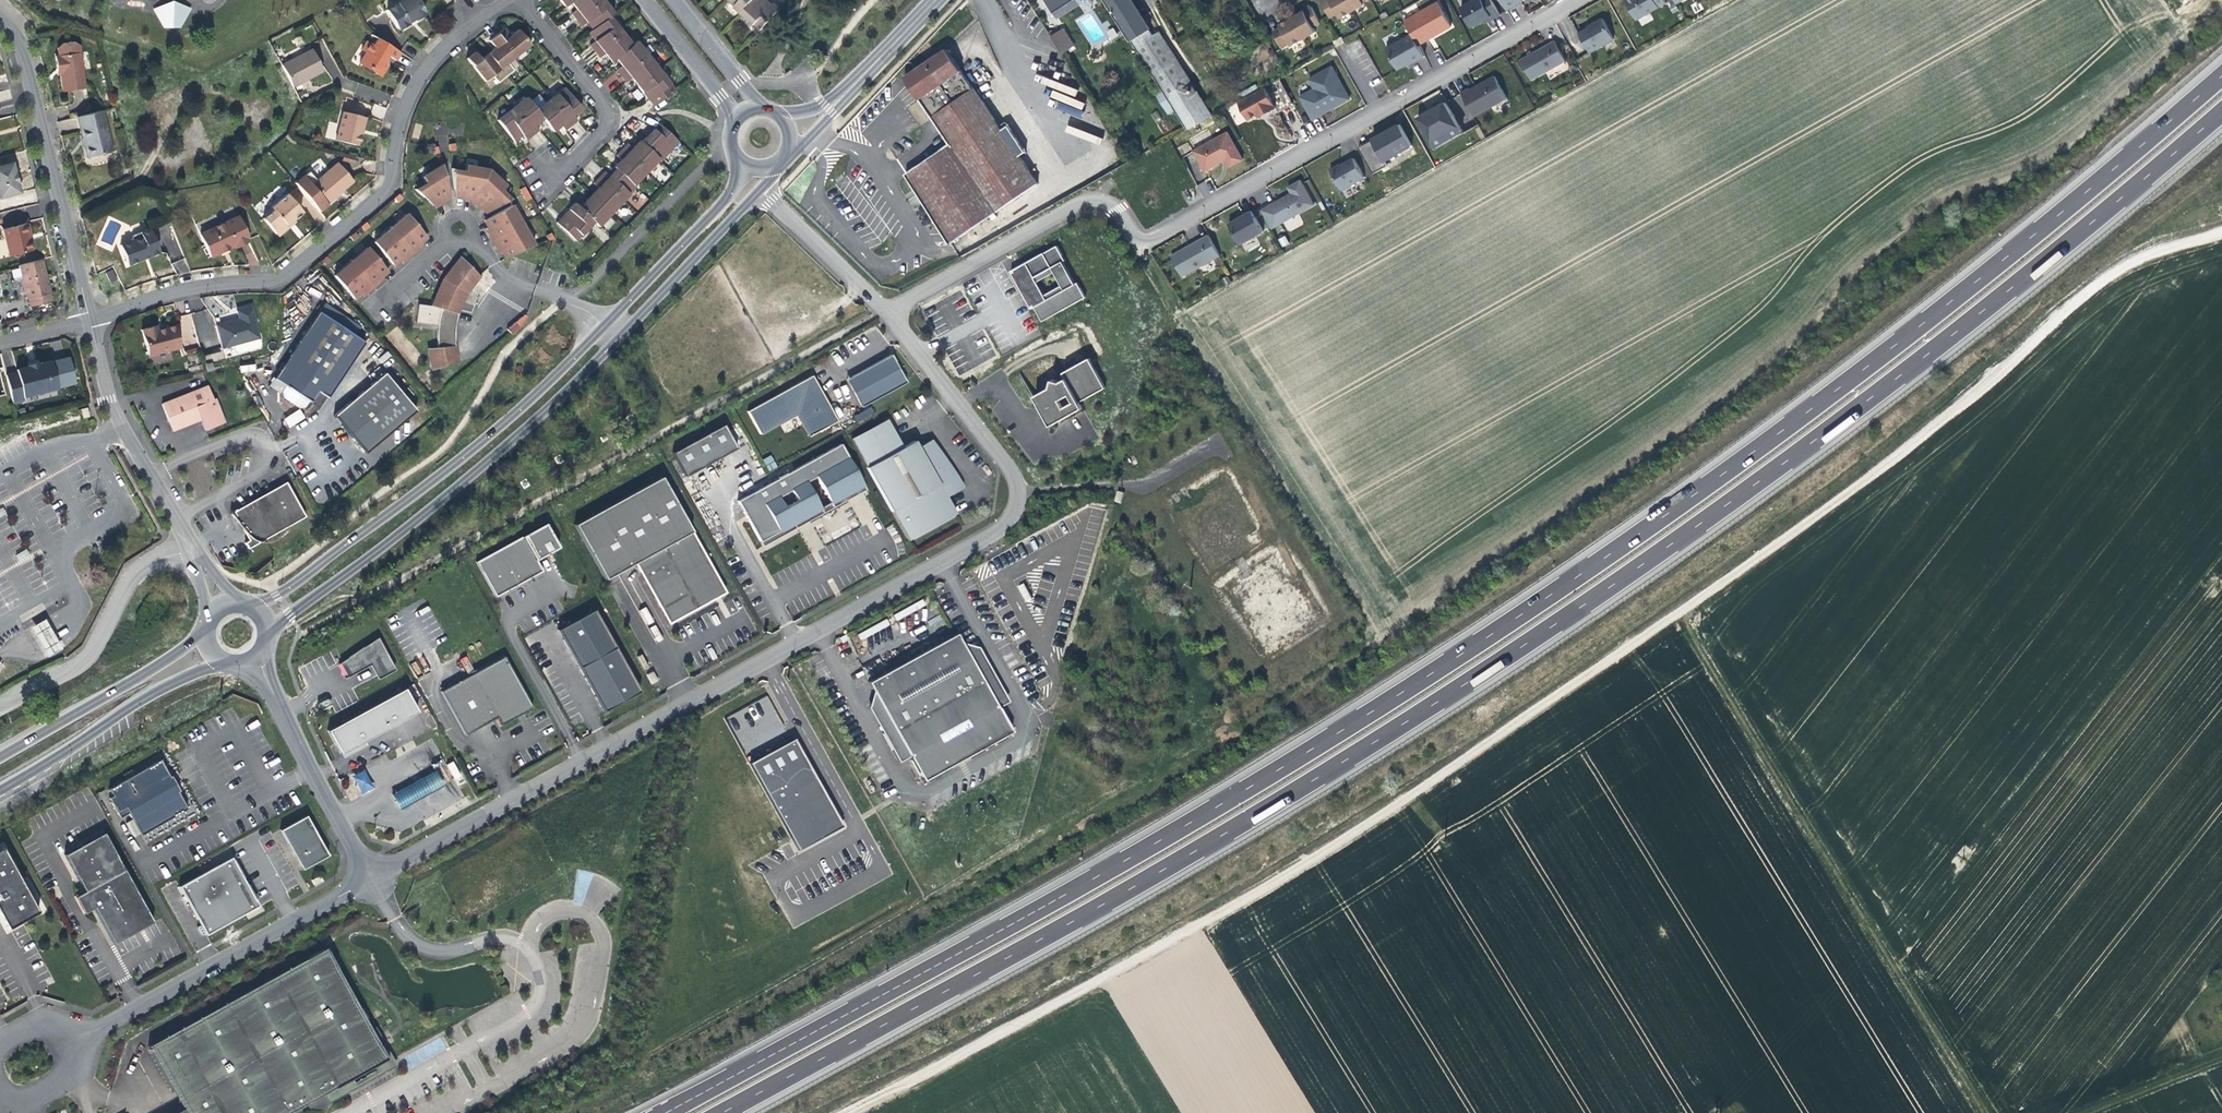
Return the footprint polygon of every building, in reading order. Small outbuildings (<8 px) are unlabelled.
[(425,14),(417,0),(406,0),(386,11),(396,28),(402,30),(408,27),(405,23),(412,19),(417,22),(423,19),(421,16),(425,14)] [(572,1),(576,6),(578,9),(572,14),(577,20),(602,0),(573,0),(572,1)] [(594,29),(610,16),(614,13),(604,0),(602,0),(577,20),(582,26),(588,21),(590,25),(594,29)] [(734,5),(760,30),(785,4),(780,0),(777,0),(775,2),(773,0),(739,0),(734,5)] [(1080,0),(1047,0),(1056,15),(1080,0)] [(1158,33),(1152,36),(1130,0),(1105,0),(1163,90),(1168,97),(1190,84),(1158,33)] [(1335,14),(1327,0),(1320,0),(1317,2),(1327,18),(1335,14)] [(1335,14),(1337,19),(1362,5),(1361,2),(1360,0),(1327,0),(1335,14)] [(1472,28),(1484,21),(1491,17),(1492,20),(1500,15),(1492,0),(1474,0),(1461,8),(1472,28)] [(1507,10),(1519,3),(1521,2),(1521,0),(1501,0),(1507,10)] [(1666,3),(1665,0),(1627,0),(1626,1),(1637,20),(1666,3)] [(171,1),(153,8),(164,27),(179,27),(189,8),(171,1)] [(1438,2),(1405,21),(1412,34),(1418,45),(1436,35),(1452,26),(1438,2)] [(1275,26),(1276,28),(1285,45),(1287,47),(1319,29),(1307,8),(1302,11),(1281,22),(1275,26)] [(621,31),(610,16),(594,29),(590,33),(594,38),(596,40),(590,45),(595,51),(621,31)] [(1588,28),(1579,33),(1590,52),(1614,39),(1603,18),(1591,25),(1592,26),(1588,28)] [(507,62),(528,45),(516,30),(513,32),(510,35),(504,28),(489,41),(495,48),(492,50),(486,55),(480,60),(474,53),(466,59),(484,81),(491,75),(497,82),(513,69),(507,62)] [(1063,28),(1051,36),(1062,53),(1074,45),(1063,28)] [(1278,49),(1285,45),(1276,28),(1269,32),(1278,49)] [(616,57),(632,45),(621,31),(595,51),(600,58),(606,53),(609,57),(612,61),(616,57)] [(1414,62),(1424,56),(1418,45),(1412,34),(1386,49),(1398,70),(1409,64),(1409,65),(1414,62)] [(396,62),(401,53),(378,38),(373,46),(366,42),(359,53),(364,56),(359,65),(381,77),(387,67),(387,62),(388,60),(389,58),(396,62)] [(1330,44),(1333,49),(1342,44),(1339,39),(1330,44)] [(632,45),(616,57),(620,63),(623,65),(616,70),(621,76),(648,56),(637,41),(632,45)] [(1538,50),(1520,60),(1531,80),(1566,61),(1555,41),(1538,50)] [(57,47),(58,55),(80,53),(79,45),(73,42),(62,42),(57,47)] [(280,64),(291,86),(310,76),(323,69),(311,48),(280,64)] [(926,101),(935,95),(965,75),(947,49),(906,76),(921,99),(924,97),(926,101)] [(80,53),(58,55),(55,55),(56,68),(56,76),(61,76),(62,91),(83,89),(80,53)] [(634,81),(638,85),(659,69),(648,56),(621,76),(626,83),(632,78),(634,81)] [(1300,97),(1313,120),(1330,110),(1329,109),(1334,107),(1334,108),(1350,99),(1332,67),(1309,79),(1315,89),(1300,97)] [(675,90),(659,69),(638,85),(637,86),(642,93),(643,92),(646,95),(649,99),(648,100),(653,107),(675,90)] [(965,75),(935,95),(945,110),(975,90),(965,75)] [(1470,88),(1461,93),(1474,116),(1507,98),(1495,76),(1486,81),(1486,83),(1484,84),(1483,83),(1471,90),(1470,88)] [(1193,82),(1190,84),(1168,97),(1168,99),(1175,109),(1188,130),(1213,115),(1193,82)] [(1238,101),(1248,119),(1257,115),(1263,111),(1265,114),(1276,108),(1265,87),(1238,101)] [(580,108),(564,88),(550,99),(571,125),(577,120),(572,114),(577,111),(580,108)] [(975,90),(945,110),(934,118),(951,144),(930,158),(905,175),(950,243),(1038,185),(1019,156),(1001,130),(975,90)] [(1157,94),(1162,102),(1168,99),(1168,97),(1163,90),(1157,94)] [(921,99),(934,118),(945,110),(935,95),(926,101),(924,97),(921,99)] [(537,122),(542,117),(536,110),(526,97),(512,108),(532,135),(539,130),(534,124),(537,122)] [(550,99),(536,110),(542,117),(552,130),(556,127),(560,124),(564,130),(571,125),(550,99)] [(1168,99),(1162,102),(1169,113),(1175,109),(1168,99)] [(1434,109),(1418,118),(1431,142),(1447,133),(1450,137),(1461,131),(1445,102),(1434,109)] [(1234,103),(1227,108),(1238,125),(1245,120),(1234,103)] [(532,135),(512,108),(497,119),(514,140),(518,137),(522,134),(526,139),(532,135)] [(103,110),(78,116),(83,137),(88,157),(114,150),(103,110)] [(366,118),(344,112),(337,141),(359,146),(363,131),(366,118)] [(678,143),(658,124),(653,130),(654,131),(651,134),(647,138),(646,137),(640,143),(639,141),(638,141),(660,162),(678,143)] [(1380,142),(1361,152),(1373,174),(1388,166),(1385,161),(1412,146),(1400,125),(1383,134),(1377,137),(1380,142)] [(1008,126),(1001,130),(1019,156),(1025,151),(1008,126)] [(1193,151),(1205,171),(1222,162),(1221,160),(1225,158),(1226,160),(1230,167),(1243,159),(1228,132),(1193,151)] [(1447,133),(1431,142),(1434,146),(1450,137),(1447,133)] [(1359,148),(1361,152),(1380,142),(1377,137),(1359,148)] [(660,162),(638,141),(638,142),(639,142),(635,147),(632,150),(627,144),(621,150),(645,173),(658,160),(660,162)] [(452,142),(445,143),(447,150),(454,148),(452,142)] [(436,146),(428,147),(430,154),(437,153),(436,146)] [(645,173),(621,150),(616,156),(621,161),(619,163),(615,168),(614,167),(613,167),(635,188),(635,187),(633,186),(645,173)] [(342,162),(356,167),(359,160),(345,154),(342,162)] [(1340,164),(1330,170),(1342,190),(1364,177),(1354,158),(1346,162),(1341,165),(1340,164)] [(293,181),(317,210),(327,202),(326,201),(336,192),(352,179),(336,161),(316,178),(307,169),(293,181)] [(0,167),(0,198),(18,194),(15,181),(11,164),(0,167)] [(483,169),(465,165),(463,171),(449,173),(452,188),(464,190),(463,198),(471,200),(478,206),(484,200),(491,210),(504,202),(495,188),(499,178),(483,169)] [(449,199),(440,166),(420,176),(424,184),(415,191),(426,201),(436,195),(440,203),(449,199)] [(635,188),(613,167),(616,170),(612,174),(610,177),(604,172),(598,178),(623,201),(635,188)] [(623,201),(598,178),(593,183),(598,189),(596,191),(592,196),(591,195),(610,214),(623,201)] [(1288,195),(1271,204),(1282,223),(1314,204),(1301,180),(1288,187),(1291,193),(1292,194),(1289,196),(1288,195)] [(526,201),(532,198),(526,186),(520,189),(526,201)] [(453,196),(463,198),(464,190),(452,188),(453,196)] [(398,194),(392,199),(397,204),(402,199),(398,194)] [(436,195),(426,201),(433,207),(440,203),(436,195)] [(610,214),(591,195),(592,196),(588,199),(585,203),(579,197),(573,203),(598,226),(610,214)] [(291,220),(298,214),(283,197),(269,210),(271,213),(259,224),(275,242),(288,231),(284,226),(291,220)] [(484,200),(478,206),(484,214),(491,210),(484,200)] [(598,226),(573,203),(568,209),(569,210),(566,214),(562,217),(561,216),(555,223),(575,241),(593,222),(598,227),(598,226)] [(517,217),(509,205),(483,221),(489,231),(485,233),(495,249),(499,246),(505,258),(531,242),(524,230),(520,233),(513,219),(517,217)] [(1264,231),(1252,211),(1241,217),(1229,224),(1240,244),(1264,231)] [(383,233),(371,242),(391,266),(401,257),(404,260),(418,249),(416,245),(425,238),(405,214),(394,223),(397,226),(385,236),(383,233)] [(248,242),(235,217),(199,235),(209,256),(223,249),(230,246),(232,250),(248,242)] [(295,225),(291,220),(284,226),(288,231),(292,227),(295,225)] [(29,221),(3,227),(9,253),(31,248),(29,237),(27,231),(31,230),(29,221)] [(364,222),(359,227),(363,232),(369,228),(364,222)] [(144,259),(157,254),(148,229),(132,235),(130,241),(119,246),(126,265),(144,259)] [(353,232),(347,237),(352,242),(357,237),(353,232)] [(1220,255),(1209,235),(1189,246),(1171,256),(1182,276),(1220,255)] [(242,247),(250,263),(254,261),(252,256),(254,256),(248,244),(242,247)] [(376,279),(385,271),(366,247),(332,275),(351,299),(361,291),(362,293),(377,281),(376,279)] [(1027,297),(1041,322),(1085,299),(1076,283),(1073,285),(1061,262),(1062,262),(1054,247),(1022,265),(1024,269),(1015,274),(1027,297)] [(325,256),(319,260),(324,266),(330,261),(325,256)] [(430,363),(431,369),(457,362),(455,354),(454,343),(454,333),(455,321),(457,310),(461,299),(466,291),(471,283),(477,276),(459,256),(449,269),(446,276),(441,283),(437,290),(431,306),(439,309),(437,316),(435,324),(435,333),(435,340),(436,347),(427,349),(428,356),(430,363)] [(42,259),(19,265),(30,307),(53,301),(47,278),(42,259)] [(112,269),(105,273),(110,283),(117,279),(112,269)] [(233,344),(259,337),(251,305),(235,309),(237,318),(230,320),(215,324),(221,347),(233,344)] [(286,382),(309,397),(310,398),(318,387),(328,394),(365,340),(319,308),(274,374),(286,382)] [(521,326),(522,321),(519,317),(510,323),(515,330),(521,326)] [(148,355),(179,349),(174,324),(169,325),(166,327),(162,328),(155,330),(154,325),(142,328),(148,355)] [(259,337),(233,344),(234,349),(238,351),(259,345),(261,343),(259,337)] [(890,356),(851,378),(867,405),(867,406),(906,384),(898,371),(890,356)] [(1048,389),(1033,397),(1041,412),(1049,426),(1081,408),(1078,402),(1104,388),(1088,358),(1061,373),(1064,379),(1058,382),(1050,380),(1048,389)] [(15,369),(16,371),(22,396),(55,388),(48,360),(36,363),(35,360),(32,361),(25,363),(25,366),(15,369)] [(23,399),(22,396),(16,371),(5,373),(12,402),(23,399)] [(414,409),(382,371),(331,413),(347,432),(363,451),(414,409)] [(810,376),(746,412),(759,435),(795,415),(807,437),(836,421),(810,376)] [(862,408),(867,405),(851,378),(846,381),(862,408)] [(306,402),(309,397),(286,382),(282,388),(283,393),(292,399),(300,404),(306,402)] [(212,400),(207,388),(163,405),(170,424),(175,422),(177,427),(199,418),(200,422),(205,432),(225,424),(216,399),(212,400)] [(86,407),(80,409),(82,418),(88,417),(86,407)] [(858,422),(874,415),(872,408),(855,415),(858,422)] [(285,417),(288,425),(304,420),(301,411),(285,417)] [(199,418),(177,427),(175,422),(170,424),(173,432),(189,426),(200,422),(199,418)] [(736,448),(723,424),(672,452),(685,476),(736,448)] [(913,441),(866,468),(896,522),(905,517),(916,536),(954,515),(945,498),(962,489),(947,462),(934,439),(917,448),(913,441)] [(840,444),(737,500),(760,541),(820,508),(805,481),(815,476),(829,502),(862,484),(840,444)] [(772,455),(763,459),(769,471),(777,467),(772,455)] [(865,489),(862,484),(829,502),(815,476),(805,481),(820,508),(760,541),(762,546),(828,510),(865,489)] [(606,580),(636,564),(690,534),(659,478),(575,524),(606,580)] [(240,552),(301,519),(282,485),(257,499),(227,516),(242,544),(237,547),(240,552)] [(905,517),(896,522),(907,541),(916,536),(905,517)] [(558,547),(545,523),(475,561),(495,597),(525,580),(524,577),(532,573),(533,576),(541,571),(535,560),(558,547)] [(690,534),(636,564),(669,624),(717,598),(723,595),(690,534)] [(25,549),(16,554),(19,560),(29,555),(25,549)] [(45,619),(30,627),(48,657),(61,649),(45,619)] [(899,667),(872,683),(878,693),(920,765),(930,781),(1014,732),(1005,717),(962,643),(956,634),(899,667)] [(342,660),(349,673),(368,663),(375,659),(383,674),(392,669),(376,639),(367,644),(368,646),(342,660)] [(978,648),(962,643),(1005,717),(1010,699),(978,648)] [(578,667),(602,711),(624,699),(639,691),(615,647),(578,667)] [(503,655),(439,691),(464,735),(495,717),(499,725),(516,715),(515,713),(520,710),(521,712),(531,707),(503,655)] [(459,662),(468,672),(474,667),(465,656),(459,662)] [(381,675),(383,674),(375,659),(368,663),(372,671),(376,678),(381,675)] [(345,675),(349,673),(342,660),(338,662),(345,675)] [(416,662),(410,665),(416,675),(422,672),(416,662)] [(326,729),(338,752),(352,745),(416,712),(404,688),(326,729)] [(920,765),(878,693),(872,708),(902,763),(920,765)] [(793,740),(750,763),(798,850),(841,827),(793,740)] [(129,813),(142,835),(188,808),(179,792),(176,793),(168,778),(171,776),(161,759),(113,786),(115,791),(108,795),(121,817),(129,813)] [(447,765),(457,784),(464,781),(454,761),(447,765)] [(365,770),(353,776),(363,794),(375,788),(365,770)] [(436,771),(395,793),(403,807),(444,786),(436,771)] [(177,783),(173,775),(171,776),(168,778),(176,793),(179,792),(181,790),(177,783)] [(303,868),(325,856),(303,817),(281,829),(299,862),(303,868)] [(61,852),(81,889),(121,867),(101,831),(61,852)] [(0,848),(0,914),(8,928),(25,918),(38,912),(2,847),(0,848)] [(229,857),(215,864),(217,866),(225,862),(248,906),(240,910),(242,913),(255,906),(229,857)] [(215,864),(176,885),(202,934),(242,913),(240,910),(248,906),(225,862),(217,866),(215,864)] [(109,942),(149,920),(121,867),(81,889),(92,909),(109,942)] [(313,885),(321,880),(318,875),(310,880),(313,885)] [(80,911),(83,909),(85,913),(92,909),(81,889),(70,894),(80,911)] [(145,1044),(179,1107),(183,1112),(284,1112),(334,1085),(337,1091),(351,1083),(348,1078),(370,1066),(372,1071),(386,1063),(357,1010),(322,947),(230,998),(145,1044)]
